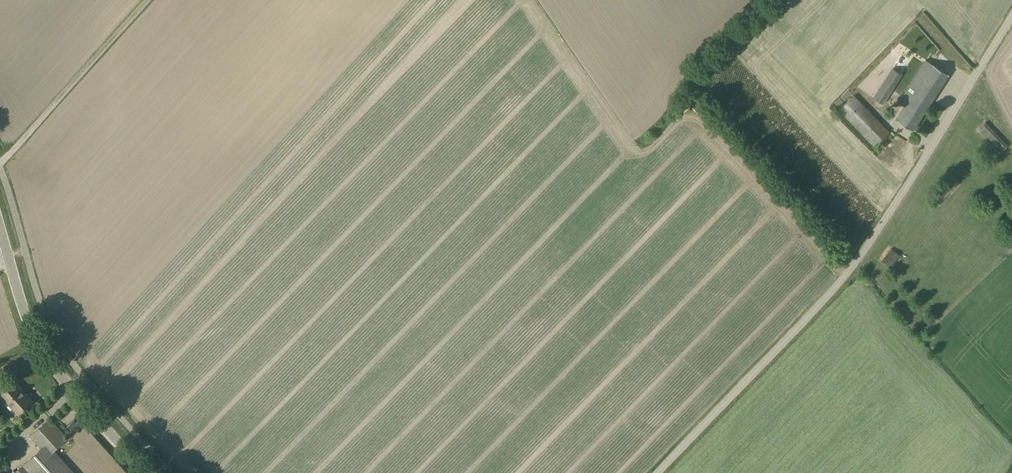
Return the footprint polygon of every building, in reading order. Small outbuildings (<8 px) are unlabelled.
[(882,104),(901,74),(914,53),(904,47),(891,68),(872,98),(882,104)] [(913,129),(949,74),(925,60),(902,97),(910,101),(898,120),(913,129)] [(875,146),(889,132),(854,95),(840,109),(875,146)] [(1000,152),(1008,145),(985,122),(978,129),(1000,152)] [(889,267),(899,254),(891,248),(881,261),(889,267)] [(18,413),(33,400),(16,381),(2,392),(8,399),(6,401),(18,413)] [(54,450),(67,438),(50,418),(31,436),(42,448),(14,472),(28,472),(31,470),(33,472),(75,472),(54,450)]
